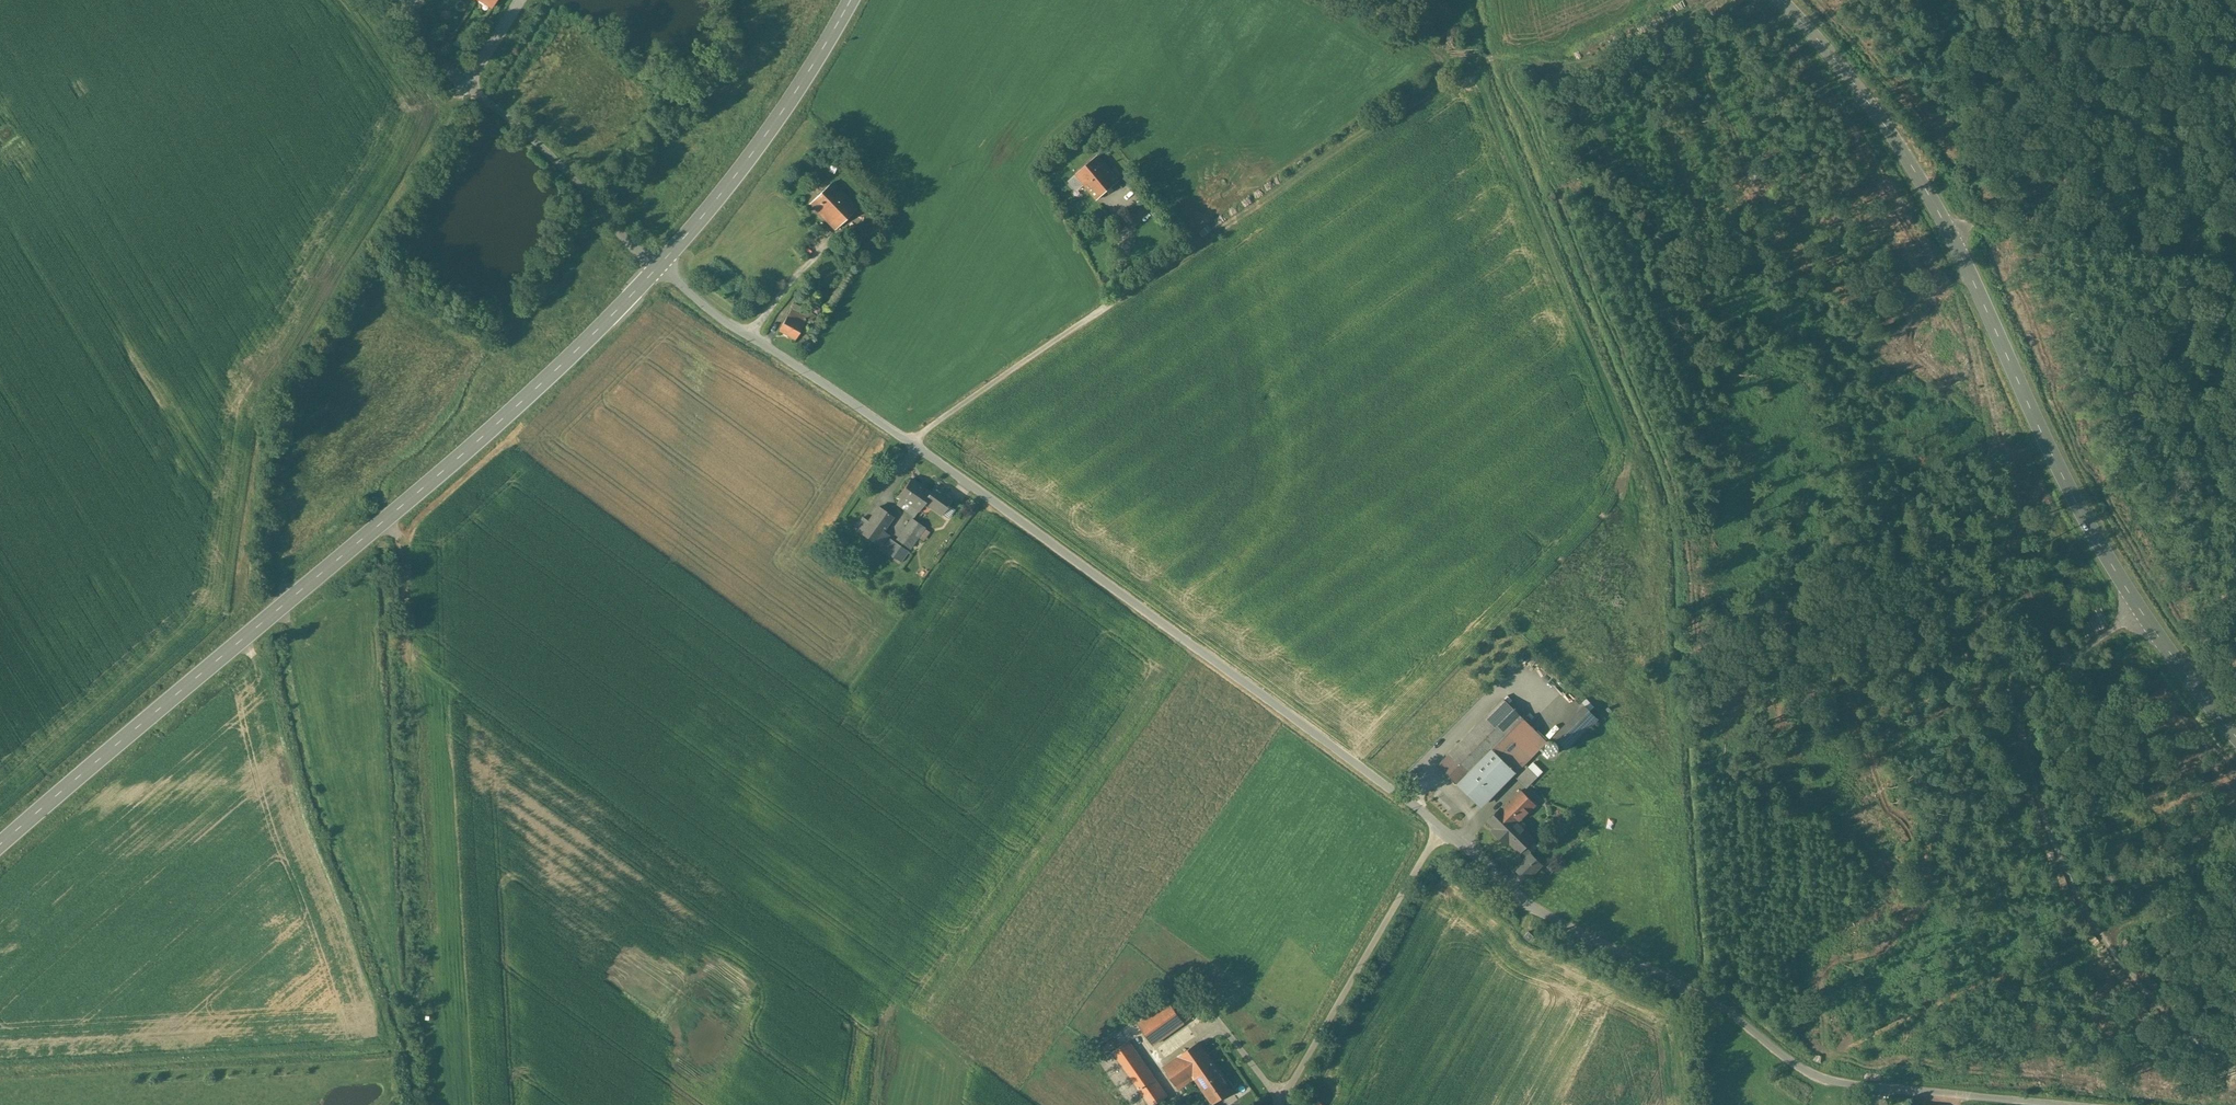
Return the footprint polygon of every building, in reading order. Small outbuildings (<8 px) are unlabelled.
[(1099,156),(1075,175),(1095,199),(1119,181),(1099,156)] [(835,177),(812,200),(840,228),(863,204),(835,177)] [(807,319),(791,310),(787,316),(779,330),(795,340),(807,319)] [(903,482),(889,503),(912,520),(927,499),(903,482)] [(1503,698),(1438,765),(1457,783),(1492,748),(1522,717),(1503,698)] [(1585,703),(1574,716),(1588,728),(1599,716),(1585,703)] [(1492,748),(1516,773),(1547,742),(1522,717),(1492,748)] [(1492,748),(1457,783),(1482,807),(1516,773),(1492,748)] [(1522,789),(1495,816),(1515,836),(1542,809),(1522,789)] [(1534,935),(1528,930),(1523,936),(1529,941),(1531,938),(1534,935)] [(1137,1024),(1153,1045),(1192,1017),(1176,996),(1137,1024)] [(1128,1041),(1111,1053),(1147,1104),(1155,1104),(1167,1096),(1148,1069),(1128,1041)] [(1212,1063),(1198,1042),(1179,1055),(1179,1056),(1167,1065),(1163,1067),(1164,1068),(1177,1087),(1194,1076),(1198,1073),(1212,1063)] [(1111,1053),(1100,1061),(1131,1104),(1147,1104),(1111,1053)] [(1212,1063),(1198,1073),(1194,1076),(1213,1104),(1228,1093),(1232,1091),(1217,1070),(1212,1063)] [(1300,1104),(1323,1104),(1314,1094),(1300,1104)] [(1850,1097),(1850,1104),(1868,1104),(1868,1097),(1850,1097)]
